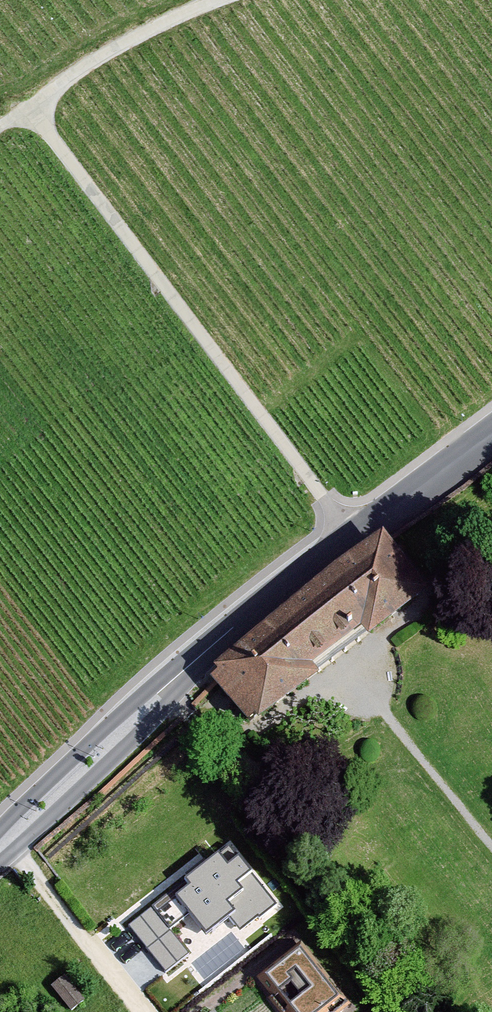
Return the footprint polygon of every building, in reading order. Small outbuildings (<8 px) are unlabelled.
[(206,682),(243,732),(310,682),(305,675),(354,639),(361,648),(415,602),(379,551),(206,682)] [(190,885),(178,894),(205,929),(229,911),(240,926),(272,902),(236,853),(226,861),(220,852),(186,878),(190,885)] [(151,905),(126,923),(163,970),(187,952),(151,905)] [(260,976),(289,1011),(330,1011),(344,1001),(300,945),(260,976)] [(72,1011),(87,999),(65,975),(51,988),(72,1011)]
